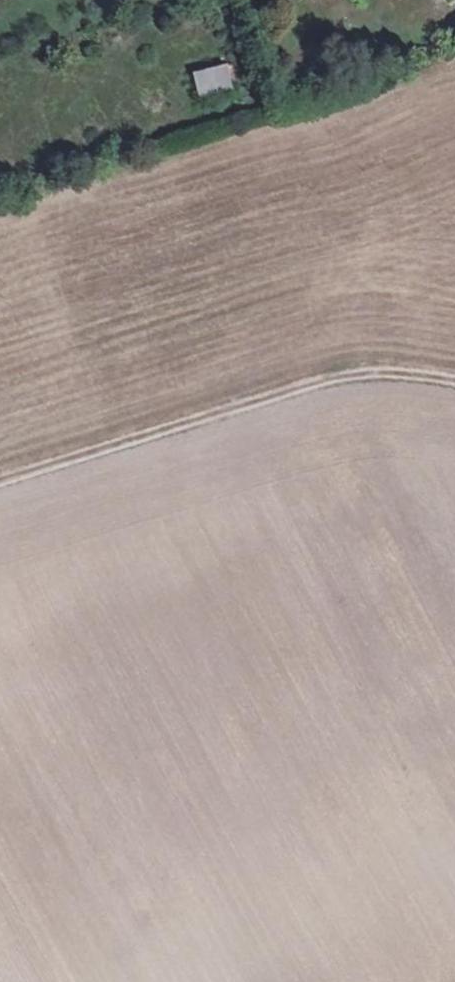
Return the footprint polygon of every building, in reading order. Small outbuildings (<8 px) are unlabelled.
[(190,76),(196,99),(230,90),(225,67),(190,76)]
